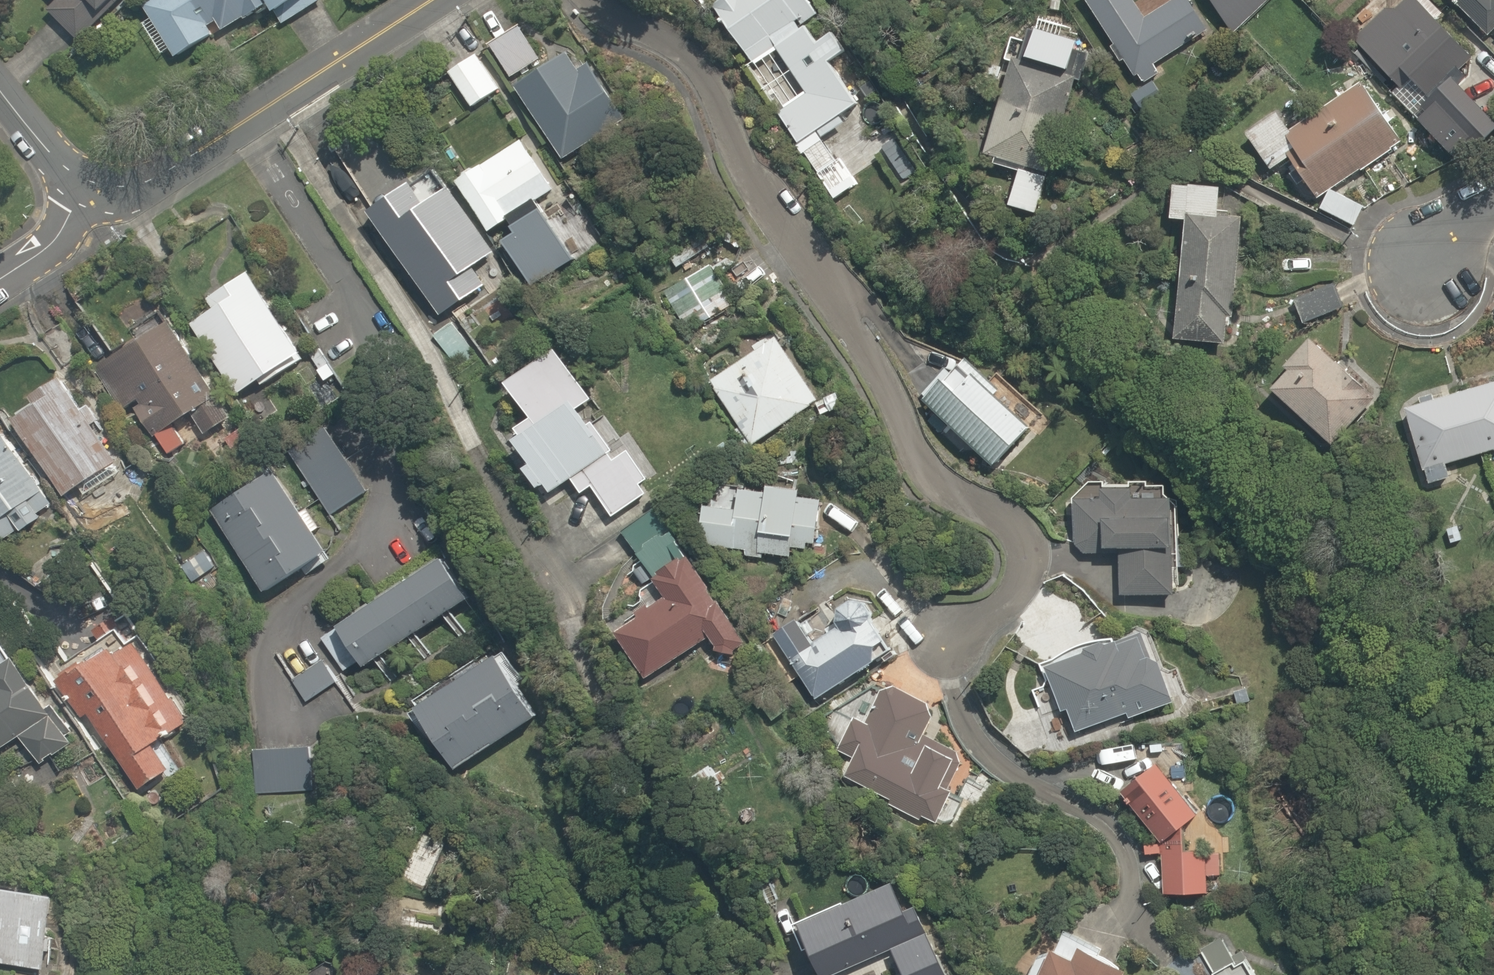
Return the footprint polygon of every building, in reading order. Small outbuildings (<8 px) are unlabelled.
[(73,40),(95,15),(91,12),(102,0),(52,0),(53,0),(42,12),(73,40)] [(172,59),(213,38),(207,25),(213,22),(216,30),(265,6),(268,11),(290,0),(143,0),(172,59)] [(848,45),(839,31),(826,38),(821,30),(813,35),(804,20),(824,7),(820,0),(713,0),(711,1),(749,62),(772,47),(785,68),(780,72),(791,88),(772,100),(796,139),(859,100),(831,56),(848,45)] [(1159,68),(1155,61),(1198,33),(1177,0),(1162,0),(1143,13),(1134,0),(1087,0),(1140,81),(1159,68)] [(1390,75),(1399,67),(1426,98),(1472,56),(1422,0),(1392,0),(1353,35),(1390,75)] [(1489,37),(1493,32),(1493,0),(1453,0),(1489,37)] [(1078,80),(1085,56),(1071,52),(1080,24),(1035,9),(1028,33),(1010,27),(1001,54),(992,51),(980,88),(999,94),(980,157),(1013,167),(1002,202),(1037,213),(1049,177),(1054,178),(1078,101),(1068,98),(1074,79),(1078,80)] [(514,19),(485,38),(509,74),(538,56),(514,19)] [(578,69),(565,46),(515,75),(561,154),(626,116),(593,60),(578,69)] [(473,47),(442,66),(467,105),(498,85),(473,47)] [(1399,139),(1359,75),(1288,119),(1278,102),(1244,123),(1271,166),(1292,153),(1318,196),(1318,204),(1351,225),(1360,201),(1333,185),(1399,139)] [(487,230),(507,217),(504,212),(547,186),(516,134),(452,172),(487,230)] [(406,184),(399,175),(361,201),(440,313),(486,281),(472,262),(488,251),(429,168),(406,184)] [(1225,217),(1228,189),(1178,185),(1174,223),(1192,225),(1182,344),(1232,348),(1243,218),(1225,217)] [(510,226),(498,232),(527,283),(570,258),(537,202),(506,220),(510,226)] [(705,259),(662,285),(689,330),(732,304),(705,259)] [(207,300),(185,313),(229,388),(299,346),(251,264),(203,293),(207,300)] [(1325,277),(1292,286),(1301,321),(1334,312),(1325,277)] [(166,453),(185,442),(171,420),(189,409),(202,431),(227,416),(163,313),(85,362),(116,413),(134,402),(166,453)] [(455,319),(430,336),(454,370),(478,353),(455,319)] [(772,332),(708,377),(754,442),(818,398),(772,332)] [(1305,334),(1280,362),(1285,367),(1270,383),(1331,439),(1371,394),(1305,334)] [(586,396),(552,342),(501,375),(529,419),(507,433),(522,458),(517,461),(533,486),(540,481),(576,537),(648,491),(617,443),(606,450),(575,403),(586,396)] [(958,363),(924,398),(991,462),(1025,427),(958,363)] [(1450,473),(1446,460),(1493,448),(1493,377),(1400,402),(1421,481),(1450,473)] [(65,383),(13,414),(61,494),(113,463),(65,383)] [(327,423),(288,446),(329,515),(368,492),(327,423)] [(52,500),(0,427),(0,537),(52,500)] [(320,547),(271,464),(209,501),(259,584),(320,547)] [(735,485),(703,481),(696,543),(790,554),(791,543),(806,545),(807,538),(815,539),(821,485),(763,478),(763,481),(736,478),(735,485)] [(1132,491),(1132,480),(1074,482),(1076,549),(1113,548),(1115,597),(1170,596),(1167,490),(1132,491)] [(654,502),(621,523),(645,562),(679,541),(654,502)] [(202,544),(177,562),(193,583),(218,565),(202,544)] [(668,593),(610,631),(641,678),(705,636),(719,658),(745,641),(684,549),(652,570),(668,593)] [(441,552),(321,632),(347,671),(467,591),(441,552)] [(847,621),(828,591),(770,628),(813,697),(886,652),(861,613),(847,621)] [(1145,627),(1079,644),(1080,648),(1044,658),(1058,714),(1069,712),(1075,735),(1166,711),(1145,627)] [(121,642),(113,629),(51,669),(81,715),(88,710),(138,789),(172,768),(153,739),(191,715),(137,631),(121,642)] [(19,732),(40,761),(72,739),(0,637),(0,745),(19,732)] [(498,648),(412,703),(451,765),(537,709),(498,648)] [(333,680),(319,657),(289,676),(304,699),(333,680)] [(868,721),(853,714),(837,750),(848,755),(840,774),(889,796),(885,805),(918,820),(921,813),(937,821),(953,787),(939,781),(954,748),(928,736),(942,706),(886,680),(868,721)] [(1129,737),(1096,747),(1102,767),(1135,756),(1129,737)] [(308,747),(252,749),(253,792),(309,790),(308,747)] [(1159,888),(1204,887),(1204,823),(1154,757),(1117,784),(1159,840),(1159,888)] [(787,918),(811,974),(816,974),(913,934),(889,876),(787,918)] [(0,879),(0,960),(44,964),(50,882),(0,879)] [(1123,957),(1073,935),(1065,952),(1046,943),(1032,974),(1118,974),(1116,974),(1123,957)] [(1245,958),(1209,974),(1253,974),(1245,958)]
